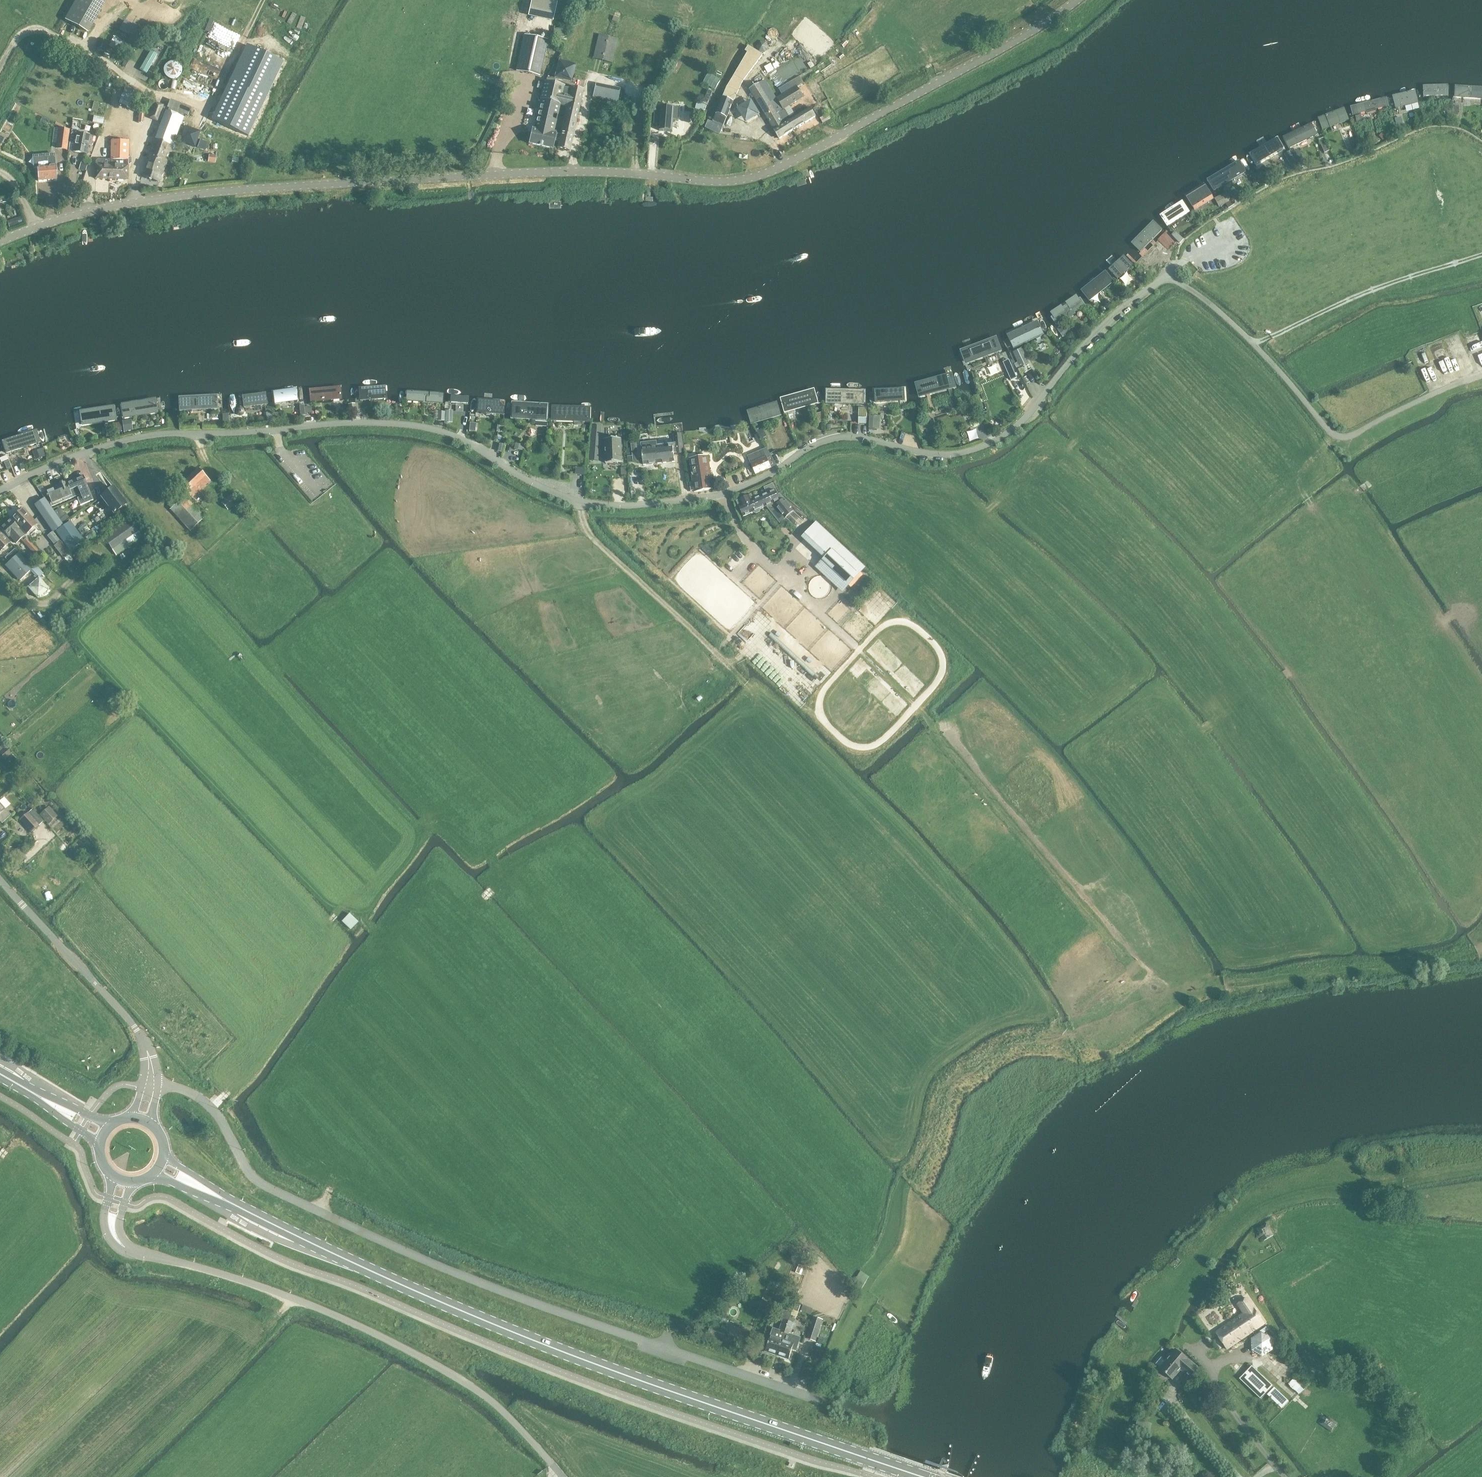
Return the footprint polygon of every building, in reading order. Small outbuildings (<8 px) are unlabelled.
[(86,31),(103,1),(102,0),(76,0),(65,20),(86,31)] [(525,14),(550,20),(554,1),(548,0),(529,0),(525,14)] [(779,36),(779,35),(778,33),(777,31),(776,29),(773,29),(770,29),(768,30),(767,32),(766,34),(766,37),(767,39),(769,41),(772,41),(774,41),(777,40),(778,38),(779,36)] [(548,40),(524,35),(516,71),(540,76),(548,40)] [(592,58),(612,63),(618,40),(598,35),(592,58)] [(248,137),(283,62),(247,45),(228,85),(212,120),(248,137)] [(146,73),(157,54),(151,51),(140,70),(146,73)] [(94,62),(91,69),(105,75),(109,68),(94,62)] [(789,84),(792,90),(804,84),(800,77),(789,84)] [(555,134),(553,141),(557,142),(557,146),(570,150),(583,91),(570,88),(569,90),(563,88),(564,87),(544,82),(540,98),(560,103),(559,105),(566,106),(560,135),(555,134)] [(749,97),(755,107),(758,105),(779,139),(815,117),(810,108),(801,114),(800,111),(787,119),(782,110),(800,99),(795,90),(777,101),(765,82),(750,90),(753,95),(749,97)] [(1450,96),(1449,84),(1423,85),(1423,96),(1450,96)] [(1455,85),(1454,98),(1481,100),(1481,86),(1455,85)] [(595,88),(594,95),(593,98),(611,102),(610,108),(616,109),(619,93),(595,88)] [(1420,102),(1416,89),(1392,95),(1396,109),(1420,102)] [(136,100),(122,94),(118,104),(132,109),(136,100)] [(1388,105),(1386,96),(1349,105),(1352,115),(1388,105)] [(723,97),(716,114),(726,119),(733,101),(723,97)] [(552,148),(553,141),(555,134),(556,130),(554,130),(559,105),(560,103),(540,98),(539,105),(537,114),(534,128),(533,128),(530,143),(552,148)] [(191,108),(171,100),(168,108),(156,103),(150,118),(161,122),(142,176),(159,182),(175,139),(179,141),(185,125),(180,123),(183,115),(188,116),(191,108)] [(1349,120),(1344,106),(1318,116),(1322,129),(1349,120)] [(654,124),(660,125),(660,131),(672,132),(673,119),(679,120),(680,109),(655,107),(654,124)] [(1318,134),(1312,122),(1282,136),(1288,149),(1318,134)] [(79,129),(71,128),(69,149),(74,150),(74,152),(87,154),(89,145),(92,145),(93,137),(78,133),(79,129)] [(69,130),(59,129),(57,148),(67,149),(69,130)] [(1284,149),(1277,137),(1249,154),(1256,166),(1284,149)] [(95,179),(111,179),(128,180),(129,142),(112,141),(111,160),(99,159),(96,161),(96,164),(95,179)] [(56,166),(55,166),(54,154),(33,156),(34,167),(38,167),(39,181),(57,179),(56,166)] [(1239,160),(1207,180),(1213,190),(1246,171),(1239,160)] [(1206,182),(1186,194),(1195,209),(1214,198),(1206,182)] [(1227,192),(1216,199),(1220,207),(1232,200),(1227,192)] [(1191,213),(1183,203),(1164,217),(1172,228),(1191,213)] [(1164,230),(1158,223),(1127,252),(1133,259),(1164,230)] [(1134,264),(1124,254),(1108,269),(1118,279),(1134,264)] [(1114,281),(1105,270),(1081,290),(1089,300),(1114,281)] [(1086,304),(1078,294),(1048,314),(1055,325),(1086,304)] [(1045,334),(1039,321),(1008,335),(1014,349),(1045,334)] [(1003,349),(998,337),(962,353),(967,365),(1003,349)] [(1021,349),(1014,352),(1017,358),(1024,354),(1021,349)] [(956,391),(951,375),(915,385),(919,401),(956,391)] [(343,399),(342,385),(310,388),(311,402),(343,399)] [(299,401),(297,386),(274,389),(275,404),(299,401)] [(386,398),(385,386),(358,388),(359,400),(386,398)] [(906,403),(904,386),(871,391),(874,408),(906,403)] [(865,405),(865,389),(826,387),(825,404),(865,405)] [(441,404),(442,393),(405,391),(405,402),(441,404)] [(268,404),(267,392),(243,395),(245,406),(268,404)] [(818,404),(814,392),(782,402),(785,413),(818,404)] [(220,409),(219,394),(179,396),(179,411),(220,409)] [(467,396),(448,396),(448,404),(467,404),(467,396)] [(158,398),(121,403),(123,419),(160,413),(158,398)] [(503,415),(505,401),(476,399),(475,412),(503,415)] [(547,421),(549,403),(511,401),(510,419),(547,421)] [(782,415),(777,401),(746,410),(751,425),(782,415)] [(118,420),(116,405),(80,410),(82,425),(118,420)] [(590,422),(591,407),(552,406),(552,420),(590,422)] [(866,424),(867,408),(859,408),(858,424),(866,424)] [(822,411),(814,414),(816,423),(824,421),(822,411)] [(869,416),(869,418),(868,427),(868,428),(879,429),(880,417),(869,416)] [(122,423),(113,424),(114,431),(123,430),(122,423)] [(468,427),(466,434),(471,436),(474,429),(468,427)] [(42,442),(38,429),(2,441),(6,453),(42,442)] [(762,430),(757,433),(761,440),(766,437),(762,430)] [(665,440),(656,441),(659,463),(675,462),(674,453),(684,452),(682,433),(674,434),(675,442),(665,443),(665,440)] [(606,463),(622,462),(621,439),(605,439),(606,463)] [(644,465),(659,463),(656,441),(641,443),(644,465)] [(777,465),(771,454),(767,448),(763,450),(766,456),(771,468),(777,465)] [(689,459),(694,492),(712,489),(710,477),(712,477),(711,473),(710,473),(707,456),(689,459)] [(771,468),(766,456),(751,463),(756,475),(771,468)] [(183,494),(168,507),(185,525),(195,516),(186,507),(190,503),(188,500),(191,497),(192,498),(210,481),(199,469),(180,486),(188,494),(185,497),(183,494)] [(76,486),(79,495),(80,494),(81,497),(77,498),(81,506),(93,501),(89,491),(83,476),(67,483),(69,489),(76,486)] [(65,501),(79,495),(76,486),(69,489),(67,483),(59,486),(65,501)] [(784,517),(784,518),(792,511),(779,494),(777,496),(772,484),(763,487),(766,495),(753,501),(750,494),(736,501),(738,506),(742,516),(753,511),(754,512),(755,513),(758,511),(759,510),(758,509),(766,505),(770,511),(772,510),(780,520),(784,517)] [(59,486),(46,491),(42,493),(45,498),(51,506),(65,501),(59,486)] [(126,505),(113,488),(101,497),(114,514),(126,505)] [(236,493),(227,501),(239,515),(248,507),(236,493)] [(63,525),(51,506),(45,498),(34,505),(53,532),(63,525)] [(23,508),(19,511),(12,518),(26,534),(37,524),(23,508)] [(64,522),(68,519),(64,513),(60,516),(64,522)] [(129,517),(102,536),(116,556),(143,537),(129,517)] [(23,535),(9,520),(1,528),(11,538),(16,542),(23,535)] [(842,590),(862,567),(816,524),(796,547),(842,590)] [(85,525),(76,532),(80,537),(89,530),(85,525)] [(0,533),(0,551),(9,543),(0,533)] [(40,551),(27,537),(22,541),(35,555),(40,551)] [(70,553),(60,541),(55,546),(64,558),(70,553)] [(23,553),(17,546),(5,558),(9,562),(5,565),(19,581),(33,568),(21,554),(23,553)] [(29,588),(38,598),(48,588),(39,578),(29,588)] [(6,746),(0,752),(7,759),(13,754),(6,746)] [(1,823),(10,814),(5,808),(3,809),(0,805),(0,821),(1,823)] [(48,807),(40,814),(49,824),(57,817),(48,807)] [(32,809),(28,813),(38,825),(42,821),(32,809)] [(28,813),(20,820),(31,831),(38,825),(28,813)] [(862,1289),(869,1277),(862,1273),(854,1285),(862,1289)] [(1243,1313),(1215,1332),(1228,1350),(1264,1324),(1247,1297),(1237,1304),(1243,1313)] [(784,1320),(789,1321),(793,1310),(782,1306),(779,1316),(784,1318),(784,1320)] [(815,1343),(822,1322),(813,1319),(806,1340),(815,1343)] [(765,1353),(777,1357),(789,1322),(784,1320),(780,1330),(774,1328),(765,1353)] [(795,1324),(789,1322),(777,1357),(789,1361),(792,1351),(796,1352),(800,1339),(790,1336),(795,1324)] [(1271,1337),(1261,1332),(1251,1338),(1251,1350),(1262,1355),(1271,1349),(1271,1337)] [(1190,1376),(1197,1368),(1176,1349),(1159,1368),(1172,1379),(1180,1368),(1190,1376)] [(1273,1387),(1252,1366),(1240,1378),(1261,1399),(1267,1393),(1273,1387)] [(1274,1387),(1267,1393),(1281,1409),(1289,1403),(1274,1387)] [(1151,1423),(1136,1420),(1133,1435),(1148,1438),(1151,1423)] [(898,1474),(897,1476),(900,1476),(906,1462),(905,1460),(905,1459),(903,1460),(902,1460),(898,1474)] [(935,1476),(945,1476),(948,1467),(948,1465),(947,1464),(939,1466),(935,1476)]
